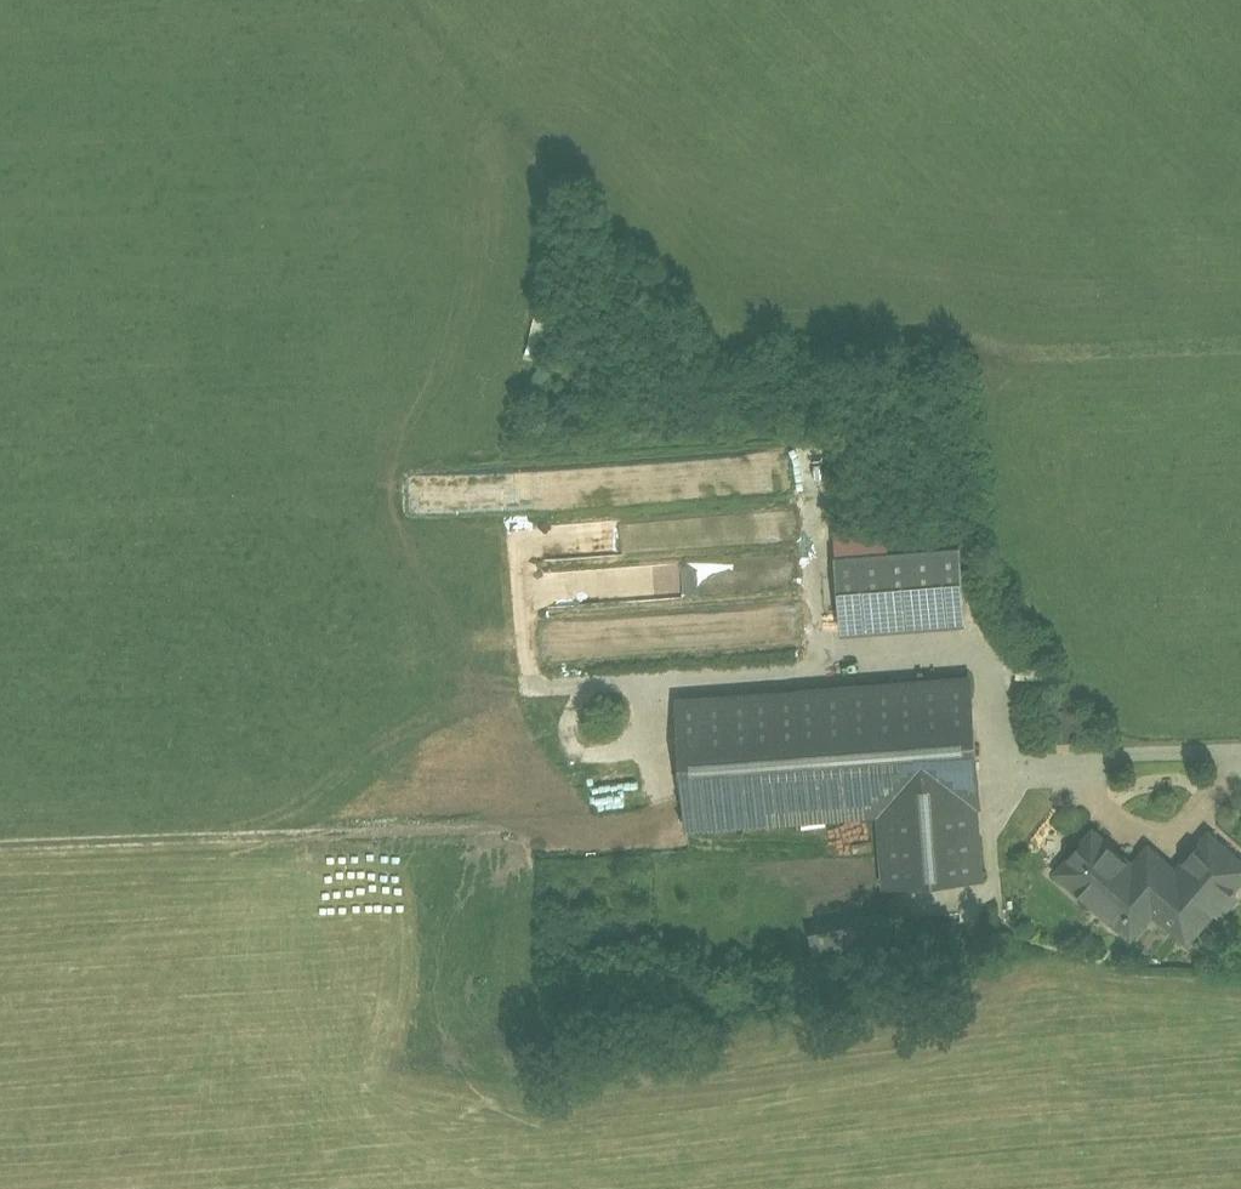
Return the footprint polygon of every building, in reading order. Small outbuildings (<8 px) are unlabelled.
[(537,391),(550,373),(540,366),(527,384),(537,391)] [(960,540),(831,548),(837,627),(966,619),(960,540)] [(976,675),(676,697),(686,831),(878,817),(883,887),(984,880),(979,809),(986,809),(976,675)] [(571,685),(563,684),(561,709),(568,710),(571,685)] [(1053,868),(1133,939),(1156,912),(1190,941),(1240,883),(1240,854),(1212,828),(1179,865),(1154,842),(1137,861),(1093,822),(1053,868)] [(812,929),(814,951),(874,946),(871,923),(812,929)]
